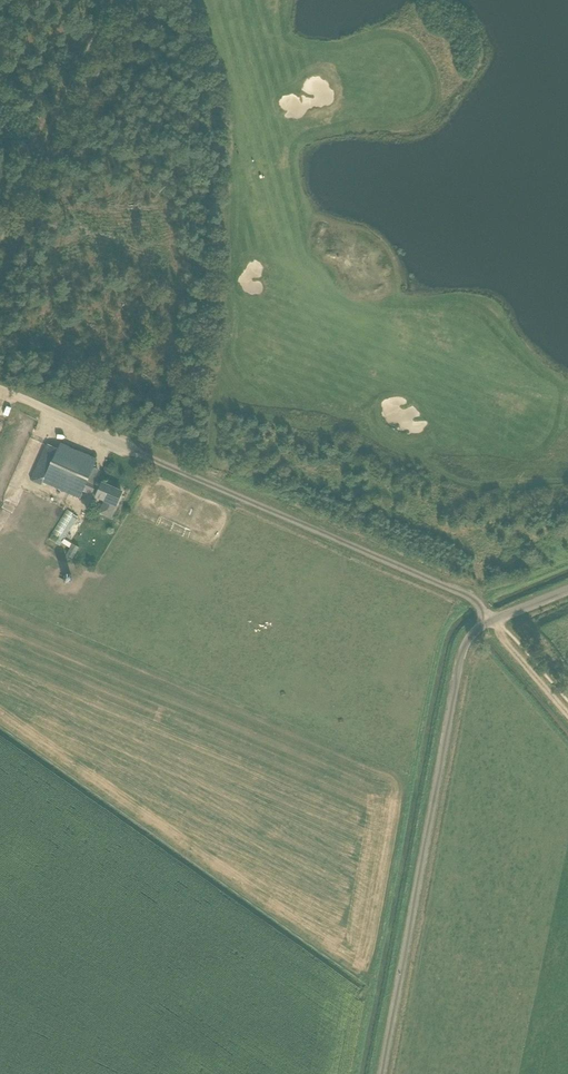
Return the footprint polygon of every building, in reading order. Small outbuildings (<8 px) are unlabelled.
[(93,466),(61,452),(56,450),(42,482),(79,498),(82,491),(105,501),(99,513),(110,518),(122,492),(101,484),(99,488),(86,482),(93,466)] [(67,509),(53,532),(64,539),(78,516),(67,509)]
